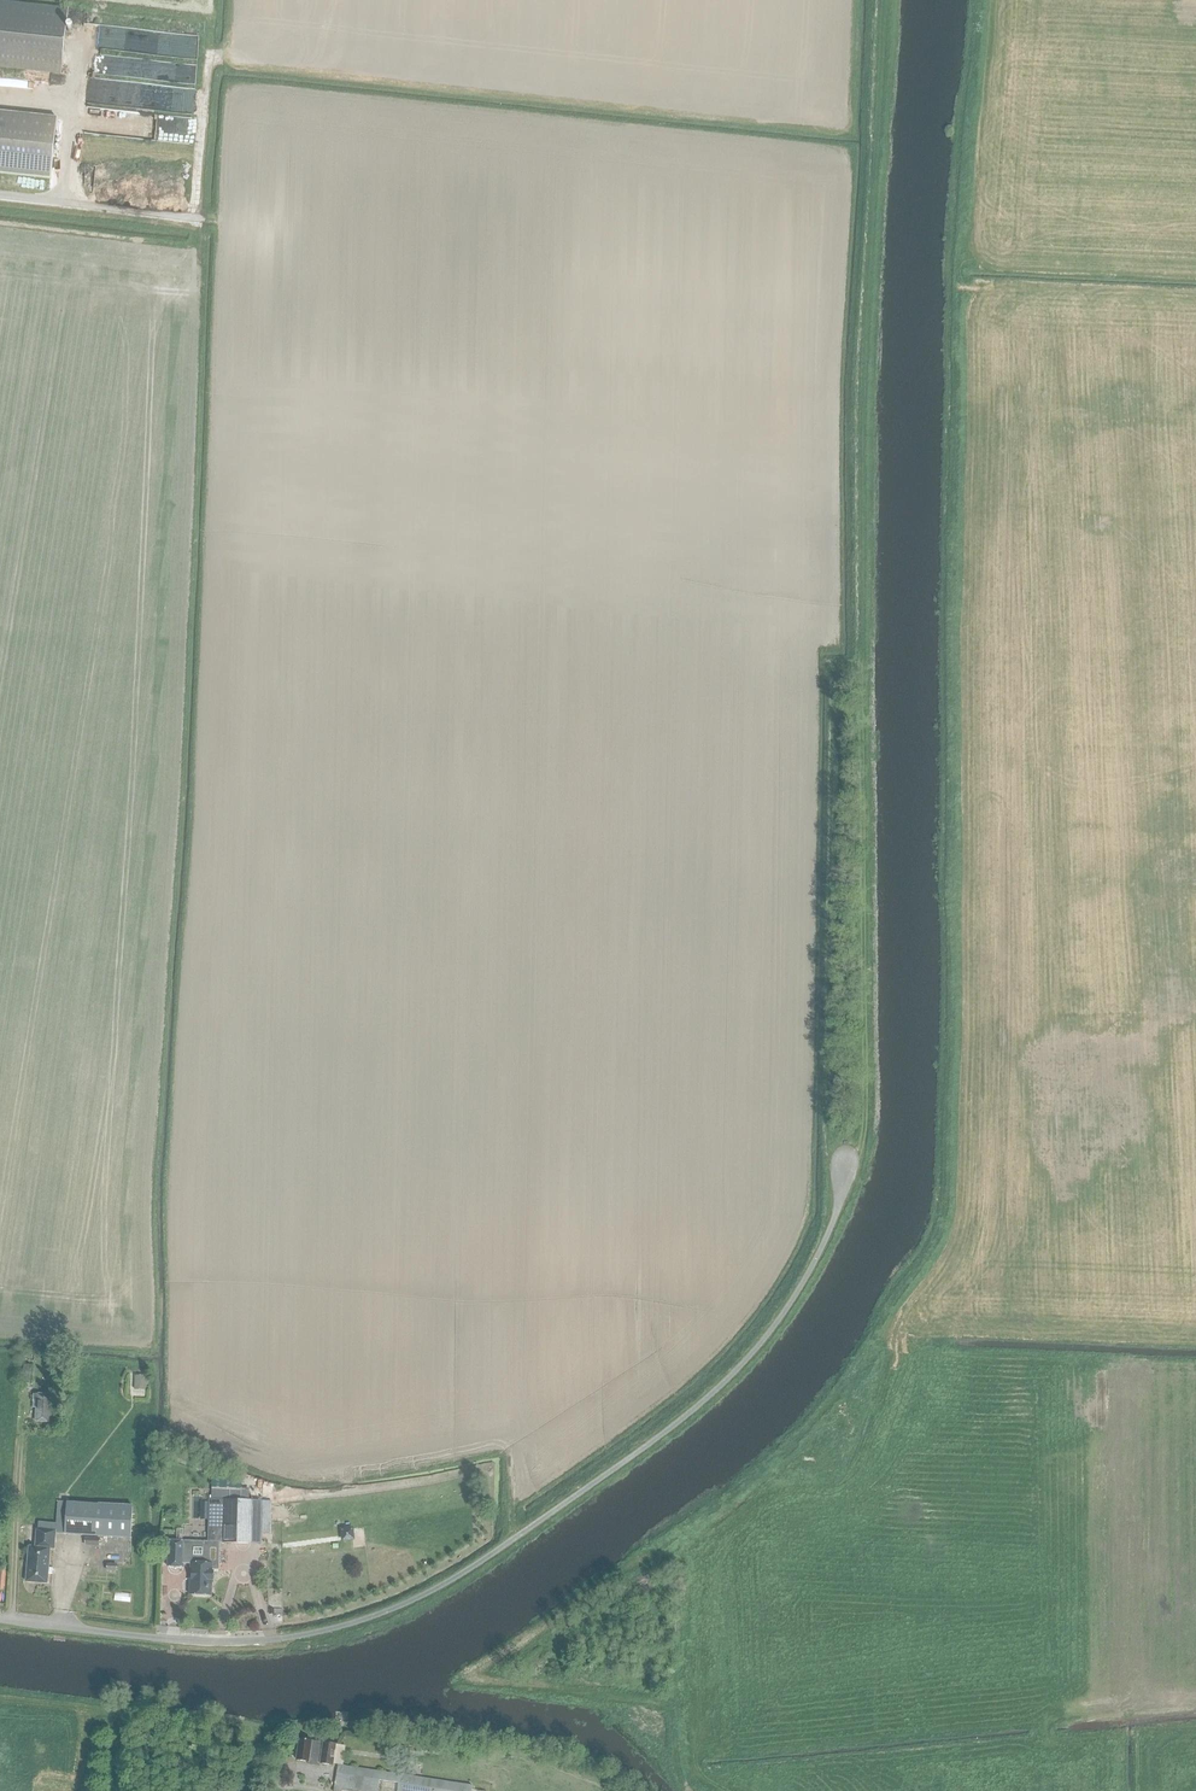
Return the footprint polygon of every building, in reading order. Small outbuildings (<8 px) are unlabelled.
[(61,73),(68,11),(0,3),(0,67),(61,73)] [(51,179),(58,119),(0,113),(0,174),(51,179)] [(178,125),(179,140),(194,139),(193,116),(168,118),(168,126),(178,125)] [(22,1383),(29,1384),(31,1365),(24,1364),(22,1383)] [(152,1388),(152,1374),(142,1374),(141,1388),(152,1388)] [(55,1396),(35,1395),(34,1410),(37,1411),(37,1422),(53,1423),(55,1396)] [(190,1595),(211,1596),(212,1580),(213,1580),(214,1571),(212,1571),(212,1569),(218,1569),(219,1550),(216,1550),(216,1542),(251,1544),(252,1501),(224,1500),(224,1502),(210,1502),(209,1541),(168,1540),(168,1567),(183,1567),(183,1563),(191,1564),(190,1572),(192,1572),(191,1579),(190,1579),(190,1595)] [(134,1505),(67,1501),(64,1536),(132,1540),(134,1505)] [(200,1520),(208,1520),(209,1502),(201,1502),(200,1520)] [(51,1550),(54,1550),(56,1533),(54,1533),(55,1523),(38,1522),(38,1529),(36,1529),(34,1546),(28,1546),(26,1582),(48,1584),(51,1550)] [(106,1571),(117,1572),(117,1564),(107,1563),(106,1571)] [(333,1765),(336,1745),(299,1740),(297,1760),(333,1765)] [(472,1785),(338,1765),(334,1790),(378,1790),(380,1780),(399,1783),(397,1790),(472,1790),(472,1785)]
